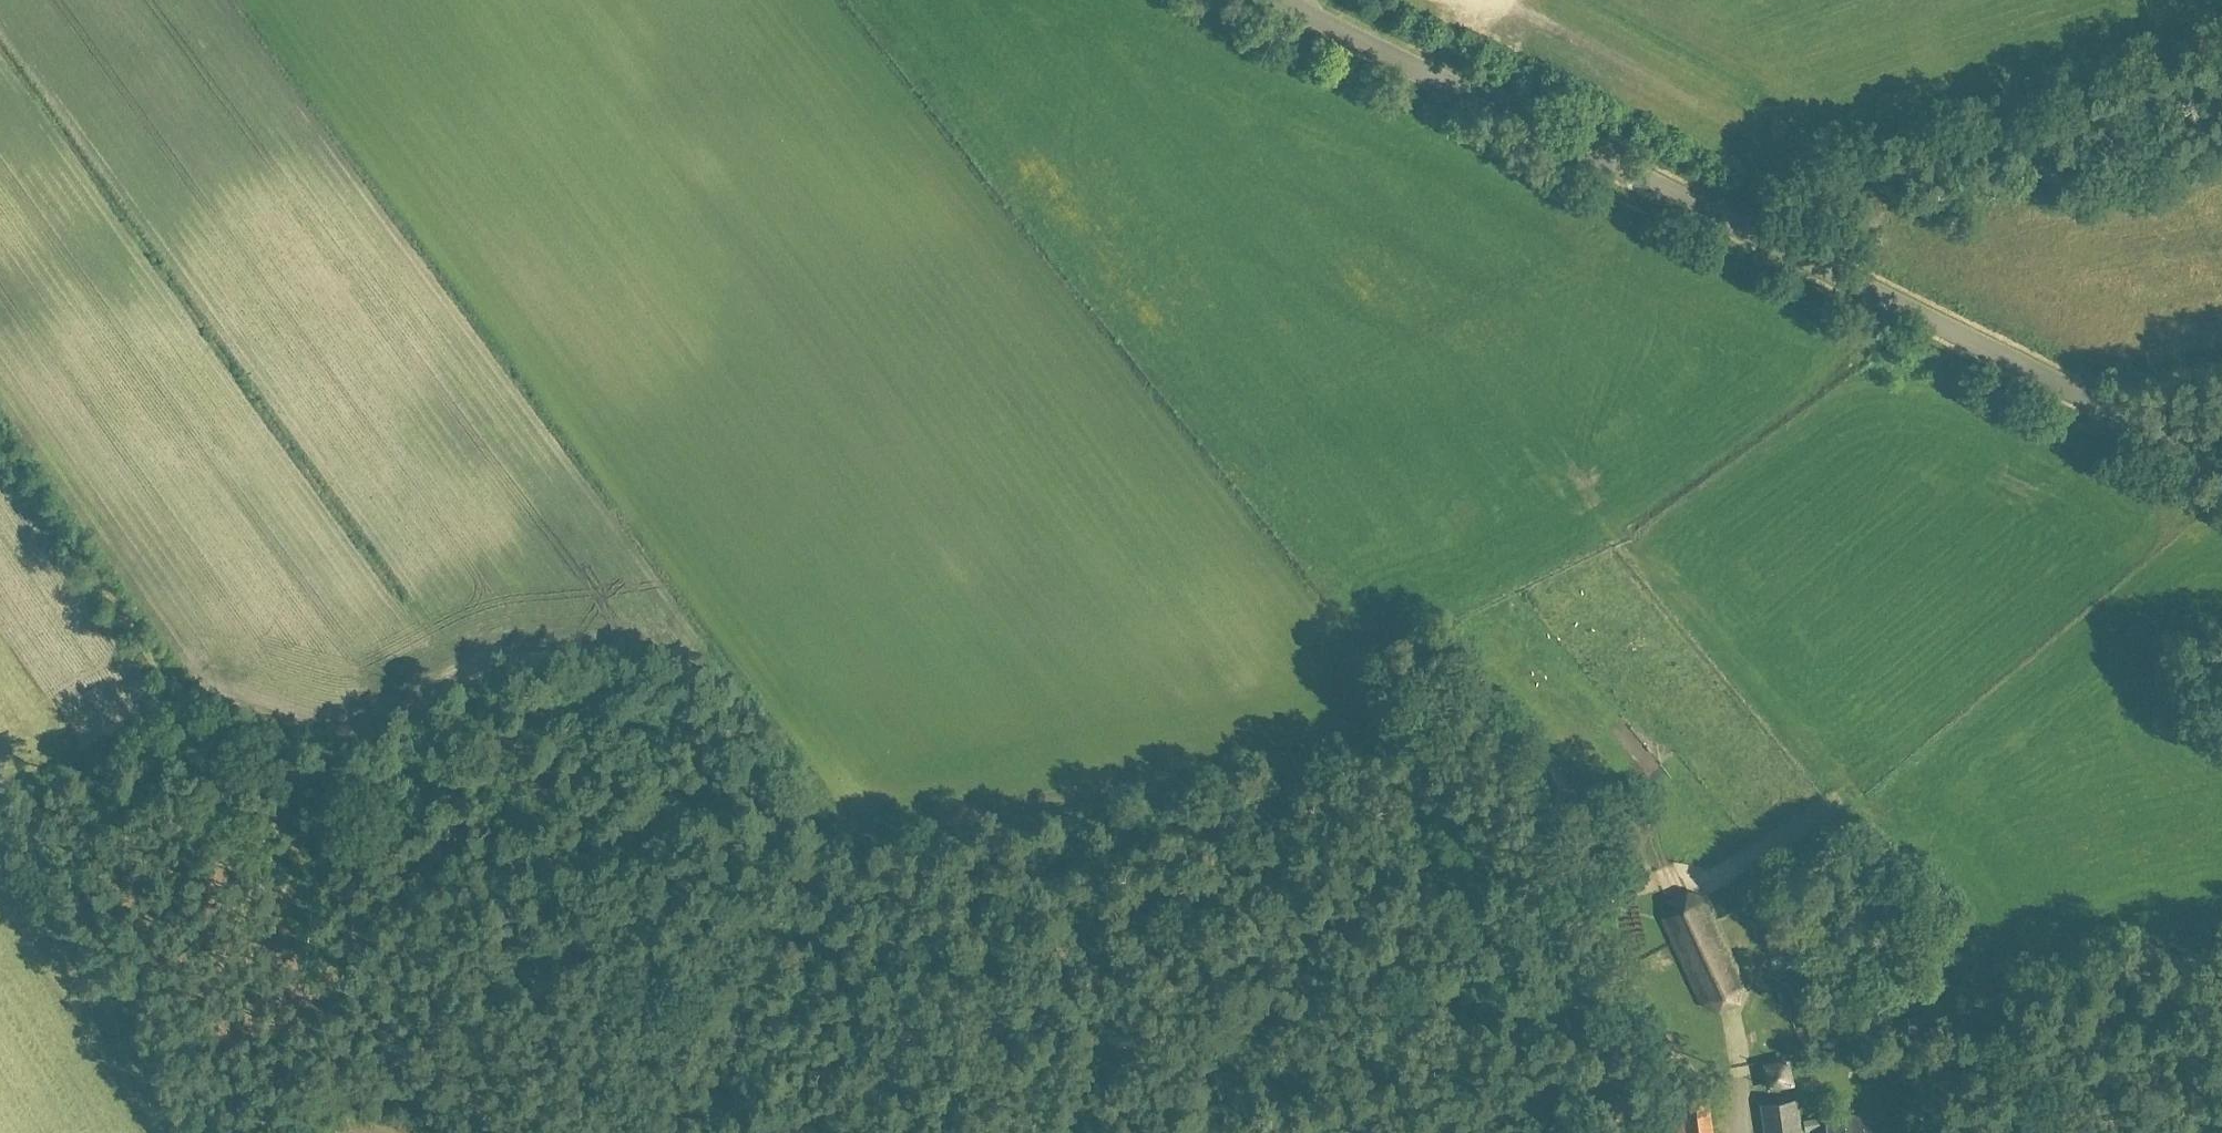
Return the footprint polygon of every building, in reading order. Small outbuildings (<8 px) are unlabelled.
[(1668,899),(1661,916),(1702,1005),(1720,1011),(1740,1002),(1747,985),(1706,896),(1688,890),(1668,899)] [(1798,1099),(1763,1104),(1766,1132),(1802,1132),(1798,1099)] [(1721,1103),(1690,1106),(1691,1120),(1687,1120),(1688,1132),(1724,1132),(1721,1103)] [(1826,1117),(1827,1132),(1870,1132),(1869,1114),(1826,1117)]
